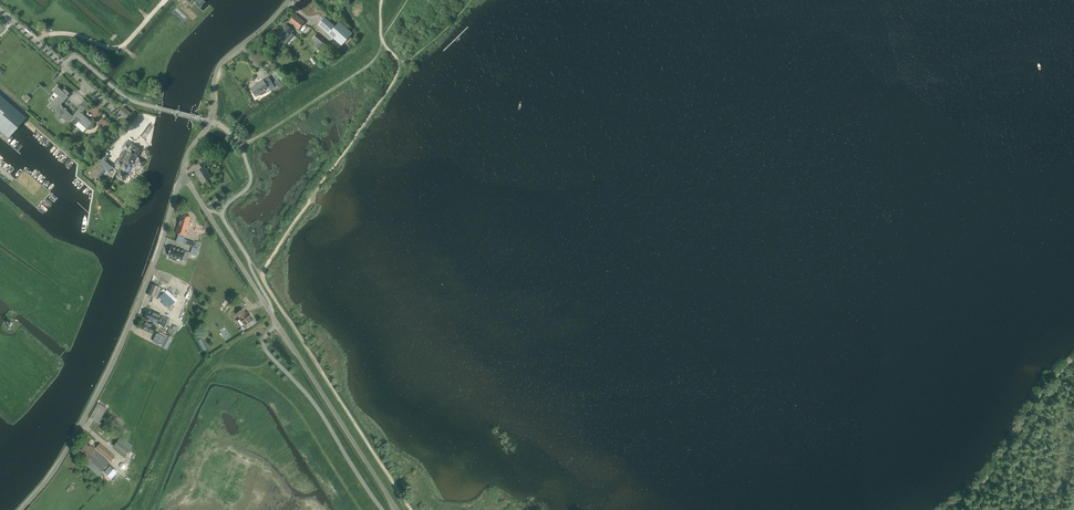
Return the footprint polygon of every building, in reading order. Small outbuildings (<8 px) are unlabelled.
[(203,10),(209,5),(203,0),(192,0),(203,10)] [(298,30),(305,21),(295,13),(288,22),(298,30)] [(324,17),(318,24),(341,45),(352,33),(339,22),(335,27),(324,17)] [(286,24),(276,35),(283,42),(285,44),(292,37),(289,35),(293,31),(286,24)] [(317,34),(313,38),(319,43),(323,47),(327,43),(317,34)] [(262,80),(250,89),(256,96),(259,94),(260,95),(264,93),(269,90),(270,90),(274,87),(271,82),(267,77),(262,80)] [(282,85),(278,79),(274,82),(278,88),(282,85)] [(58,96),(48,106),(57,113),(62,106),(61,105),(68,97),(67,95),(69,93),(64,89),(62,91),(57,86),(52,91),(58,96)] [(26,94),(22,99),(26,103),(30,98),(26,94)] [(8,138),(25,117),(0,96),(0,131),(8,138)] [(84,100),(80,105),(85,110),(89,104),(84,100)] [(72,121),(69,124),(74,124),(78,121),(86,129),(90,130),(92,129),(93,127),(93,125),(93,123),(92,123),(92,122),(85,110),(80,105),(72,116),(74,118),(71,121),(72,121)] [(57,113),(54,117),(58,120),(60,117),(64,120),(69,124),(72,121),(71,121),(74,118),(72,116),(70,114),(62,107),(63,107),(62,106),(57,113)] [(118,113),(130,123),(136,117),(124,107),(118,113)] [(118,159),(114,165),(119,168),(116,166),(115,168),(118,170),(118,173),(116,175),(117,176),(116,177),(118,178),(123,181),(125,178),(126,175),(123,173),(124,171),(126,172),(129,165),(130,164),(132,165),(134,161),(136,162),(135,164),(141,167),(145,161),(139,158),(137,157),(136,159),(135,158),(136,157),(140,149),(131,144),(132,143),(127,140),(123,148),(125,149),(119,159),(118,159)] [(201,153),(197,158),(200,161),(205,156),(201,153)] [(89,174),(94,178),(95,180),(96,179),(98,181),(100,178),(98,176),(105,169),(109,172),(113,168),(103,159),(100,163),(99,163),(89,174)] [(202,182),(208,178),(210,177),(204,167),(205,166),(203,162),(196,166),(199,169),(195,172),(202,182)] [(191,217),(182,214),(180,223),(178,222),(176,233),(180,234),(178,242),(184,244),(184,243),(185,239),(188,227),(190,227),(191,222),(190,222),(191,217)] [(176,261),(177,259),(183,261),(186,251),(171,246),(168,256),(172,257),(171,259),(176,261)] [(192,250),(191,253),(197,255),(199,250),(193,247),(192,250)] [(152,284),(148,294),(156,297),(157,294),(161,296),(159,297),(164,302),(162,303),(166,307),(167,305),(170,308),(173,304),(175,302),(167,294),(165,292),(164,292),(165,290),(165,289),(160,287),(152,284)] [(167,290),(165,292),(175,302),(177,300),(177,299),(180,295),(172,288),(169,292),(167,290)] [(159,323),(162,316),(148,310),(145,317),(159,323)] [(248,322),(253,318),(249,312),(245,314),(242,310),(237,313),(240,318),(237,320),(242,327),(245,324),(246,326),(250,324),(248,322)] [(157,327),(148,323),(148,321),(145,319),(144,321),(141,328),(154,334),(157,327)] [(159,332),(158,332),(153,340),(163,345),(167,338),(158,334),(159,332)] [(168,335),(162,346),(166,348),(172,337),(168,335)] [(90,418),(96,422),(100,425),(101,423),(99,421),(107,408),(98,403),(90,418)] [(121,436),(114,446),(125,454),(129,449),(132,445),(121,436)] [(110,463),(96,450),(90,446),(90,447),(86,443),(79,451),(80,451),(79,452),(82,455),(83,454),(89,459),(85,463),(99,476),(110,463)] [(115,456),(100,443),(96,448),(111,461),(115,456)]
